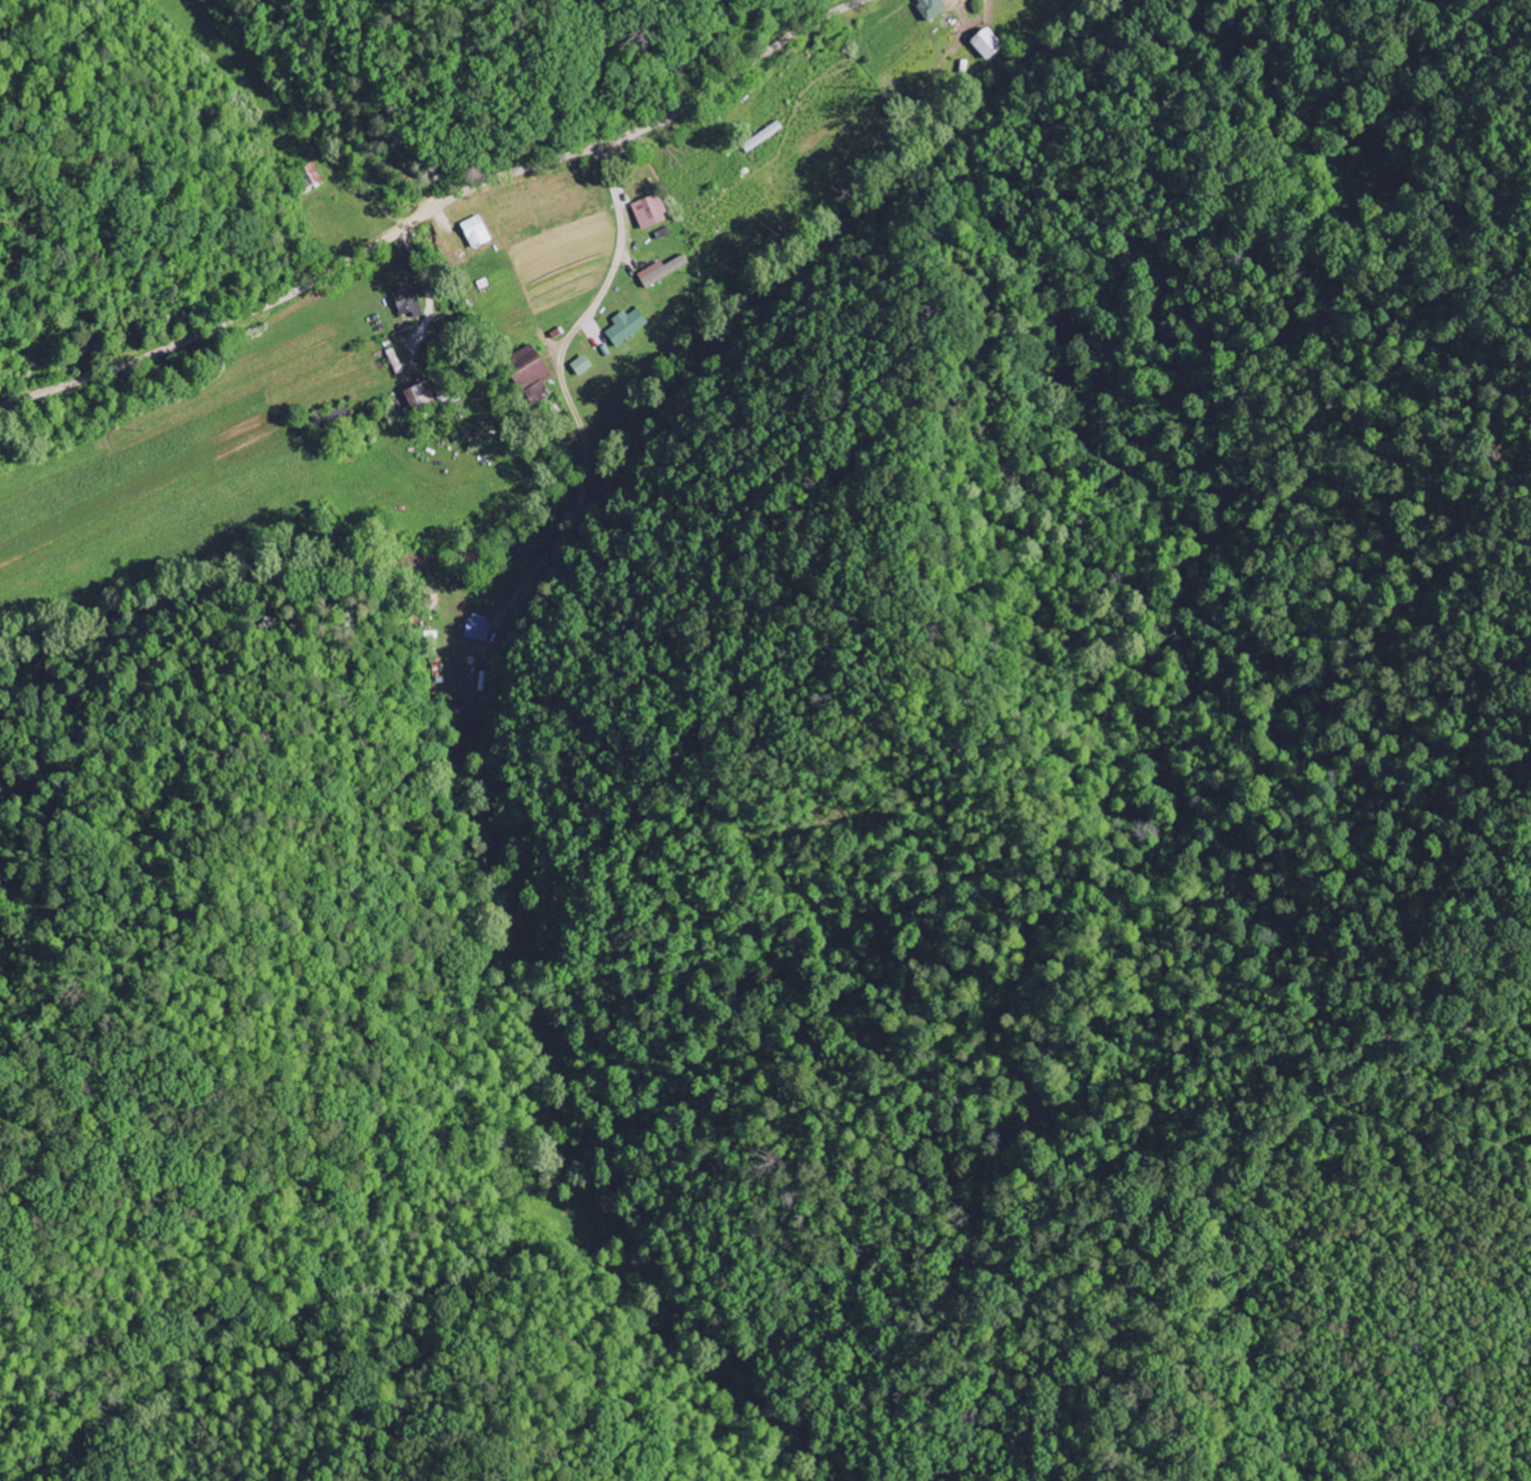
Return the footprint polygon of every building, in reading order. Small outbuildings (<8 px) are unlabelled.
[(918,7),(931,24),(951,10),(943,0),(927,0),(918,7)] [(673,220),(661,194),(633,207),(645,232),(673,220)] [(495,242),(483,216),(464,224),(475,251),(495,242)] [(644,280),(649,290),(692,265),(687,256),(644,280)] [(614,320),(618,326),(608,332),(617,347),(652,327),(641,309),(630,315),(628,312),(614,320)] [(596,367),(587,355),(573,366),(582,378),(596,367)] [(407,393),(418,417),(441,407),(431,383),(407,393)] [(467,638),(488,643),(494,620),(472,615),(467,638)]
